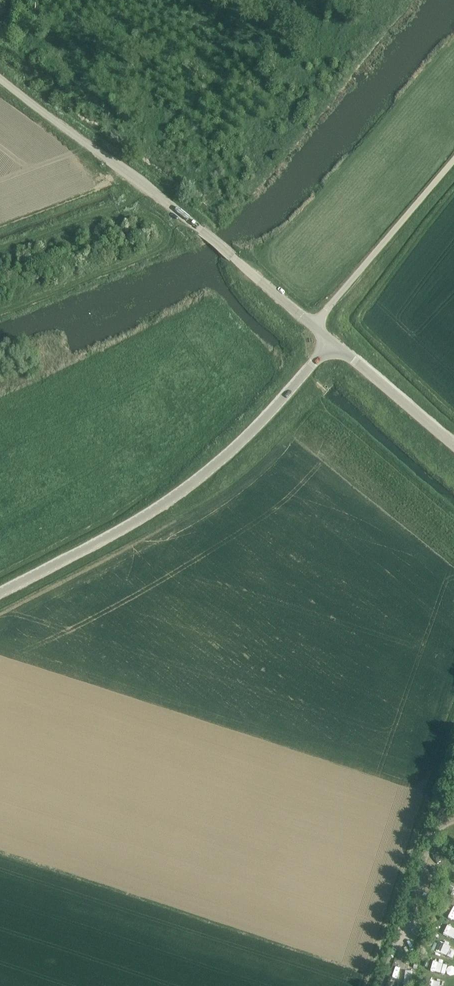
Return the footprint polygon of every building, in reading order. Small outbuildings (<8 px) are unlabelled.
[(412,972),(405,971),(404,985),(411,985),(412,972)]
